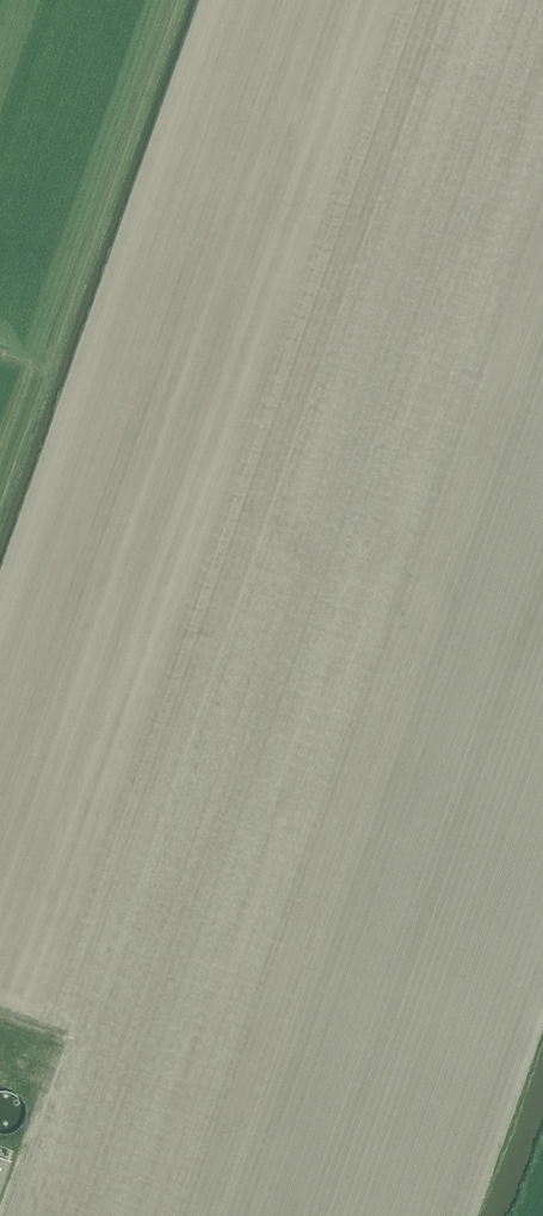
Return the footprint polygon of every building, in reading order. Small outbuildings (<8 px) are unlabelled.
[(12,1162),(0,1158),(0,1195),(12,1162)]
